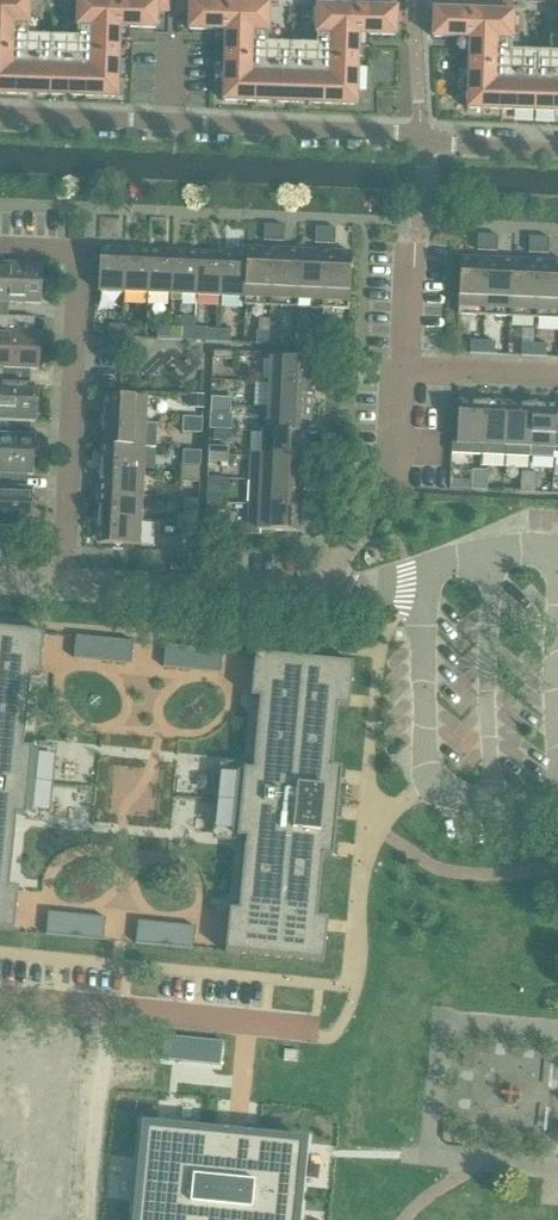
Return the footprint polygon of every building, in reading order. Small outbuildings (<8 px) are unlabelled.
[(38,37),(39,20),(28,20),(28,0),(0,0),(0,95),(117,98),(119,28),(156,29),(156,12),(167,13),(167,0),(77,0),(76,21),(65,21),(65,38),(38,37)] [(278,44),(278,27),(267,27),(268,0),(177,0),(177,13),(188,13),(187,30),(224,32),(223,65),(215,65),(214,86),(223,86),(222,102),(356,106),(358,36),(395,37),(396,0),(316,0),(315,29),(305,28),(304,45),(278,44)] [(513,2),(466,0),(433,0),(432,38),(458,39),(458,52),(468,52),(468,73),(459,73),(459,92),(467,93),(466,110),(557,113),(557,36),(549,36),(548,53),(522,52),(522,35),(511,35),(513,2)] [(263,226),(262,242),(272,242),(273,226),(263,226)] [(273,226),(272,242),(282,242),(283,227),(273,226)] [(315,228),(314,244),(324,244),(325,228),(315,228)] [(325,228),(324,244),(334,245),(335,229),(325,228)] [(476,236),(476,251),(486,252),(486,236),(476,236)] [(486,236),(486,252),(496,252),(496,236),(486,236)] [(529,238),(528,254),(538,254),(539,238),(529,238)] [(539,238),(538,254),(548,255),(549,239),(539,238)] [(99,249),(97,292),(121,293),(123,250),(99,249)] [(244,298),(243,306),(269,307),(272,250),(246,249),(245,255),(244,298)] [(123,250),(121,293),(146,294),(148,251),(123,250)] [(272,250),(269,307),(295,308),(298,251),(272,250)] [(148,251),(146,294),(170,295),(172,252),(148,251)] [(298,251),(295,308),(321,309),(324,252),(298,251)] [(172,252),(170,295),(181,301),(181,296),(195,296),(196,253),(172,252)] [(324,252),(321,309),(347,310),(348,299),(348,294),(349,269),(349,263),(350,253),(324,252)] [(196,253),(195,296),(219,297),(221,254),(196,253)] [(221,254),(219,297),(244,298),(245,255),(221,254)] [(459,259),(457,315),(483,317),(485,260),(459,259)] [(485,260),(483,317),(509,318),(512,261),(485,260)] [(512,261),(509,318),(535,319),(538,262),(512,261)] [(535,319),(557,320),(557,263),(538,262),(535,319)] [(7,316),(8,303),(40,304),(42,265),(0,263),(0,316),(7,316)] [(29,371),(36,371),(38,334),(15,333),(16,317),(7,316),(0,316),(0,370),(29,371)] [(169,328),(168,341),(193,342),(194,329),(195,319),(170,318),(169,328)] [(108,325),(107,338),(120,339),(120,326),(108,325)] [(120,326),(120,339),(133,339),(133,327),(120,326)] [(156,328),(156,340),(168,341),(169,328),(156,328)] [(194,329),(193,342),(217,343),(218,330),(194,329)] [(218,330),(217,343),(230,344),(230,331),(218,330)] [(255,332),(255,345),(268,345),(268,333),(255,332)] [(268,333),(268,345),(280,346),(281,333),(268,333)] [(307,334),(307,347),(320,348),(320,335),(307,334)] [(320,335),(320,348),(327,348),(332,348),(332,335),(320,335)] [(469,342),(469,355),(481,355),(482,342),(469,342)] [(482,342),(481,355),(494,356),(494,343),(482,342)] [(521,344),(520,357),(533,358),(534,345),(521,344)] [(534,345),(533,358),(545,358),(546,345),(534,345)] [(232,361),(232,353),(212,352),(212,360),(232,361)] [(269,359),(267,384),(311,386),(312,361),(269,359)] [(29,423),(34,424),(35,400),(31,400),(31,385),(28,385),(29,371),(0,370),(0,422),(29,423)] [(267,384),(267,409),(310,410),(311,386),(267,384)] [(187,394),(187,410),(202,410),(203,394),(187,394)] [(103,397),(102,423),(144,424),(145,399),(103,397)] [(210,398),(210,406),(230,407),(230,399),(210,398)] [(451,443),(450,455),(480,456),(482,403),(457,402),(455,444),(451,443)] [(482,403),(480,456),(504,457),(507,404),(482,403)] [(507,404),(504,457),(529,458),(531,405),(507,404)] [(531,405),(529,458),(554,459),(554,449),(556,406),(531,405)] [(210,406),(210,414),(229,414),(230,407),(210,406)] [(261,432),(261,433),(309,435),(310,410),(267,409),(266,433),(261,432)] [(210,414),(209,431),(212,431),(228,432),(229,414),(210,414)] [(182,418),(181,426),(202,427),(202,419),(182,418)] [(27,475),(32,475),(33,438),(28,437),(29,423),(0,422),(0,474),(27,475)] [(102,423),(100,447),(143,448),(143,449),(156,449),(157,425),(144,425),(144,424),(102,423)] [(181,426),(181,433),(201,434),(202,427),(181,426)] [(228,432),(212,431),(212,441),(228,441),(228,432)] [(261,433),(260,457),(303,459),(304,435),(309,436),(309,435),(261,433)] [(100,447),(99,471),(142,472),(143,449),(143,448),(100,447)] [(208,447),(208,455),(228,456),(228,448),(208,447)] [(208,455),(207,463),(227,464),(228,456),(208,455)] [(250,457),(249,481),(302,483),(303,459),(260,457),(260,458),(250,457)] [(179,466),(179,474),(199,474),(200,467),(179,466)] [(99,471),(98,496),(141,498),(142,472),(99,471)] [(479,491),(479,471),(471,471),(471,491),(479,491)] [(479,471),(479,491),(486,491),(487,472),(479,471)] [(520,473),(519,493),(527,493),(528,474),(520,473)] [(28,528),(30,490),(26,490),(27,475),(0,474),(0,527),(28,528)] [(179,474),(179,482),(199,483),(199,474),(179,474)] [(528,474),(527,493),(535,494),(536,474),(528,474)] [(249,481),(248,506),(301,508),(302,483),(249,481)] [(98,496),(97,519),(140,521),(141,498),(98,496)] [(177,517),(177,523),(197,523),(197,516),(198,500),(183,499),(183,517),(177,517)] [(205,504),(205,529),(218,530),(218,512),(225,512),(225,504),(205,504)] [(247,536),(258,536),(259,531),(300,533),(301,508),(248,506),(247,536)] [(97,519),(96,545),(138,547),(140,521),(97,519)] [(177,523),(177,531),(181,531),(180,553),(196,554),(197,532),(197,523),(177,523)] [(13,932),(18,888),(8,887),(14,825),(15,816),(25,817),(24,822),(48,824),(56,746),(32,743),(31,748),(23,747),(22,747),(23,739),(29,676),(39,677),(43,633),(4,629),(0,629),(0,931),(13,932)] [(75,636),(72,659),(101,662),(104,639),(75,636)] [(104,639),(101,662),(130,665),(132,643),(133,642),(132,642),(104,639)] [(164,646),(162,668),(191,671),(193,648),(164,645),(164,646)] [(193,648),(191,671),(220,674),(222,651),(193,648)] [(219,762),(211,841),(235,843),(236,838),(245,839),(244,848),(238,910),(228,909),(224,953),(323,963),(326,932),(327,920),(327,919),(315,918),(321,863),(321,857),(332,858),(332,857),(332,856),(333,847),(333,842),(336,819),(337,808),(337,807),(339,784),(340,780),(340,771),(341,770),(341,768),(330,767),(336,706),(348,708),(348,707),(349,695),(352,664),(254,654),(249,698),(259,699),(252,762),(252,770),(242,769),(243,764),(219,762)] [(47,913),(45,935),(74,938),(76,916),(47,913)] [(76,916),(74,938),(103,941),(105,919),(76,916)] [(137,922),(135,944),(163,947),(166,925),(137,922)] [(166,925),(163,947),(192,950),(195,928),(166,925)] [(165,1036),(162,1060),(220,1066),(222,1042),(165,1036)] [(258,1138),(246,1136),(227,1135),(214,1133),(144,1126),(135,1219),(296,1219),(304,1142),(258,1138)]
